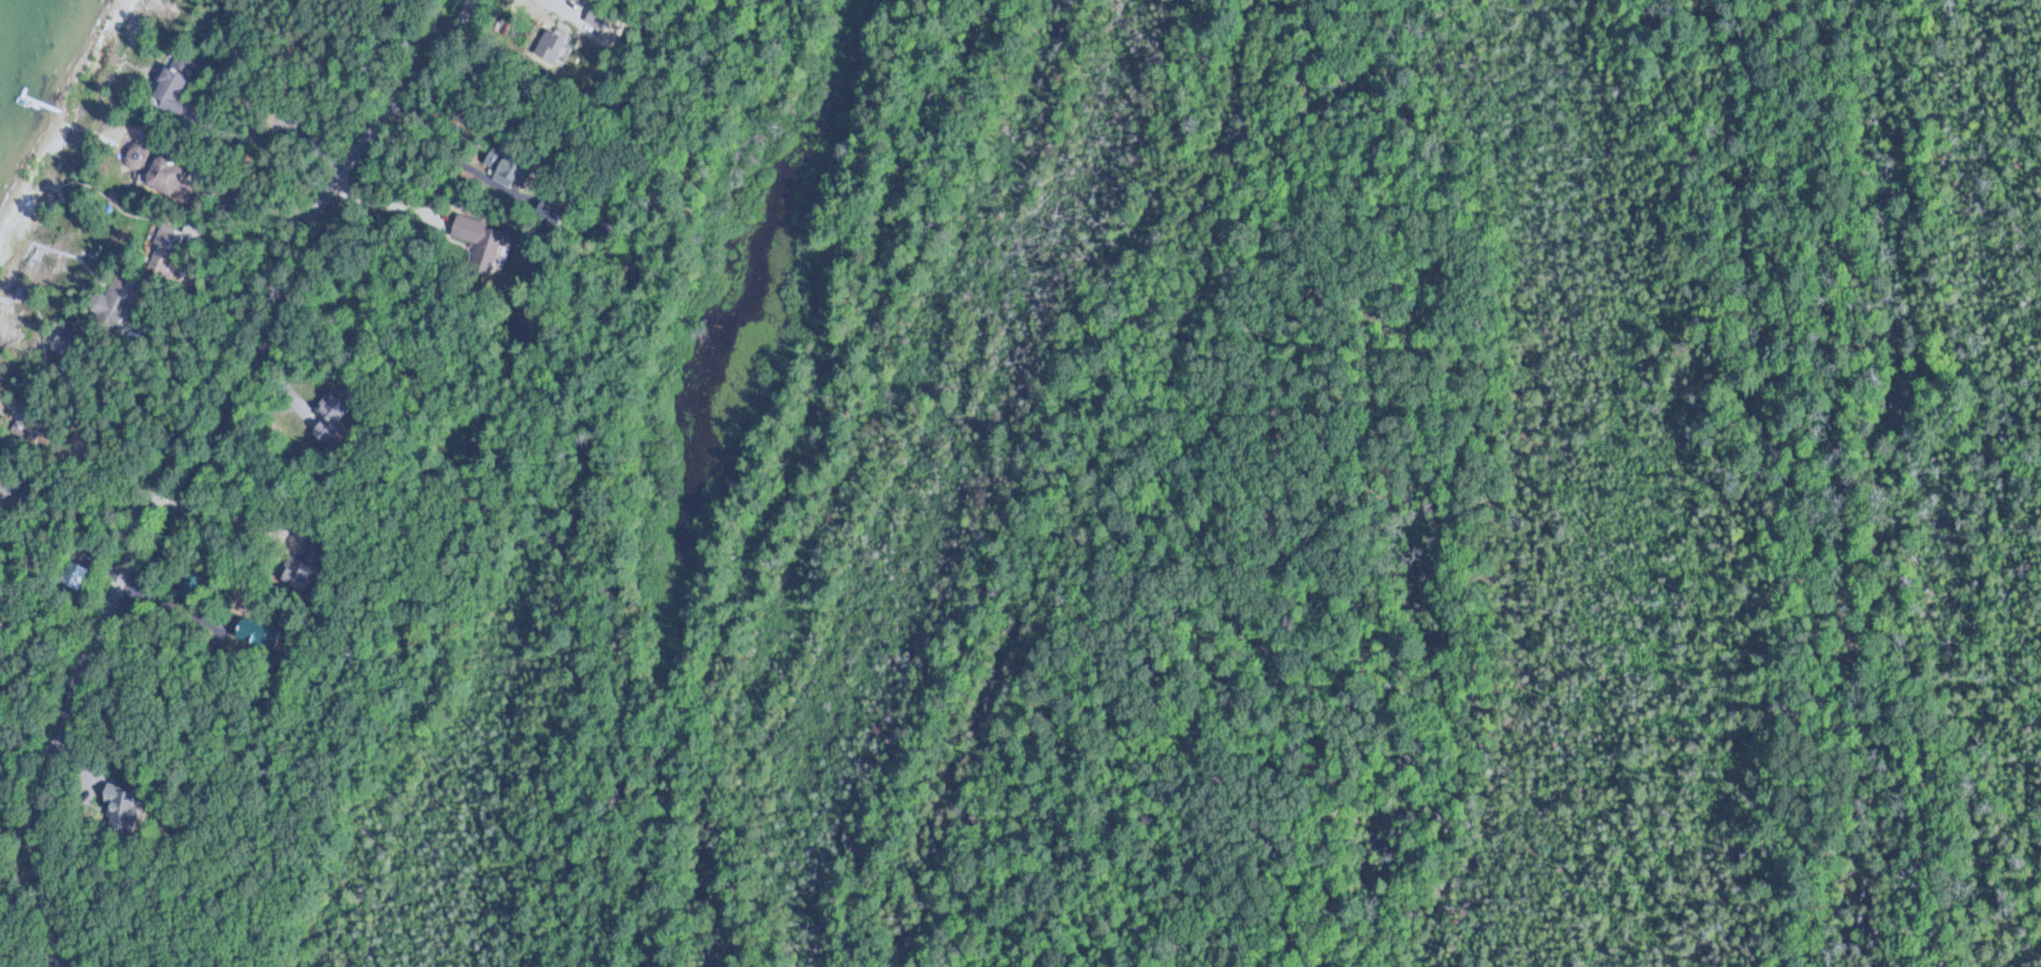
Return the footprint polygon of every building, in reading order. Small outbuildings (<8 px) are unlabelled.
[(563,64),(573,39),(549,28),(538,53),(563,64)] [(161,108),(189,121),(197,102),(186,97),(201,64),(177,54),(158,96),(166,99),(161,108)] [(517,180),(527,186),(535,171),(525,166),(529,159),(510,149),(494,178),(512,188),(517,180)] [(150,182),(181,196),(194,167),(163,153),(150,182)] [(451,235),(479,244),(472,268),(495,275),(508,228),(457,214),(451,235)] [(168,270),(180,230),(159,225),(148,265),(168,270)] [(114,266),(87,314),(121,333),(147,285),(114,266)] [(70,380),(92,344),(64,326),(49,349),(65,359),(57,372),(70,380)] [(311,432),(324,442),(353,406),(330,389),(315,408),(324,415),(311,432)] [(11,422),(23,442),(46,429),(34,409),(11,422)] [(302,590),(325,547),(306,537),(294,559),(292,558),(281,579),(302,590)] [(269,651),(278,630),(240,615),(232,635),(269,651)] [(110,828),(136,829),(136,819),(142,820),(144,786),(106,784),(105,803),(110,803),(110,828)]
